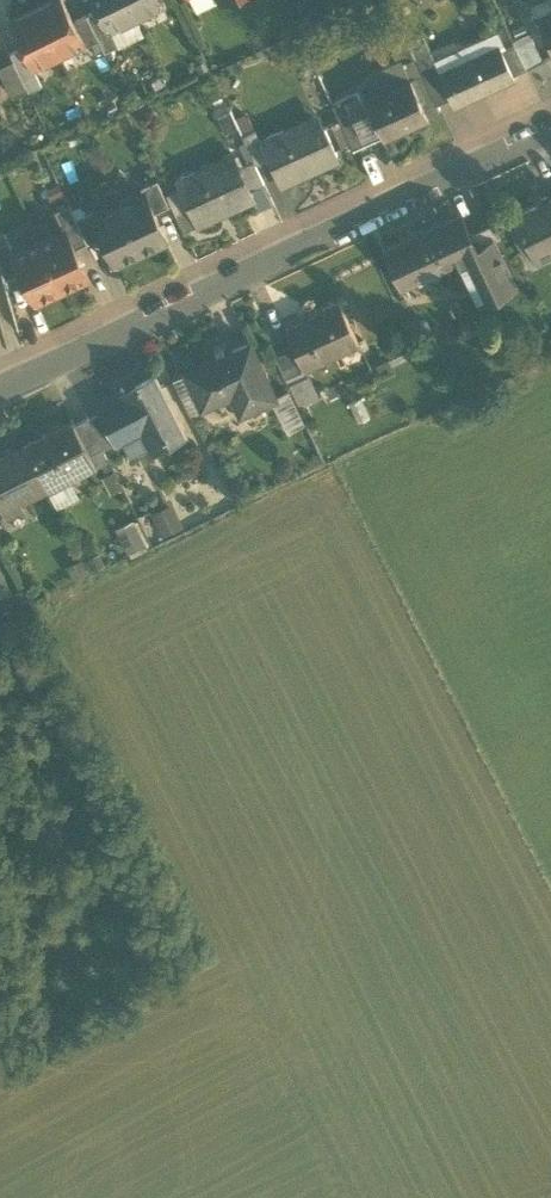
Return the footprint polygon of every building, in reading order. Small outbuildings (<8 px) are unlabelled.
[(35,5),(58,53),(84,40),(73,18),(64,0),(44,0),(35,5)] [(135,15),(128,0),(96,0),(98,5),(110,28),(135,15)] [(135,15),(161,3),(160,0),(128,0),(135,15)] [(221,0),(192,0),(197,12),(221,0)] [(539,19),(550,14),(550,0),(543,0),(532,5),(539,19)] [(323,3),(291,18),(298,31),(329,16),(323,3)] [(33,66),(58,53),(35,5),(9,18),(23,45),(33,66)] [(98,5),(86,12),(97,34),(110,28),(98,5)] [(84,40),(97,34),(86,12),(73,18),(84,40)] [(550,45),(550,14),(539,19),(550,45)] [(144,33),(135,15),(110,28),(117,44),(118,45),(144,33)] [(110,28),(97,34),(105,50),(117,44),(110,28)] [(441,72),(500,45),(502,50),(506,48),(505,46),(497,30),(436,59),(441,72)] [(513,42),(525,68),(542,60),(529,32),(512,40),(513,42)] [(408,42),(414,55),(430,48),(423,35),(408,42)] [(502,50),(514,75),(526,69),(525,68),(513,42),(505,46),(506,48),(502,50)] [(10,52),(13,58),(26,84),(29,90),(42,84),(33,66),(23,45),(10,52)] [(452,96),(455,101),(487,87),(488,88),(514,76),(514,75),(502,50),(500,45),(441,72),(452,96)] [(422,73),(436,104),(452,96),(441,72),(436,59),(432,52),(416,60),(422,73)] [(26,84),(13,58),(0,65),(0,70),(11,91),(26,84)] [(422,73),(416,60),(415,58),(403,64),(410,79),(422,73)] [(377,73),(385,91),(410,79),(403,64),(401,61),(377,73)] [(422,73),(410,79),(427,116),(440,110),(436,104),(422,73)] [(427,116),(410,79),(385,91),(366,100),(383,136),(384,139),(428,118),(427,116)] [(332,105),(353,150),(383,136),(366,100),(361,102),(357,93),(332,105)] [(237,127),(233,119),(225,103),(213,108),(225,133),(237,127)] [(242,136),(255,130),(249,118),(244,114),(233,119),(237,127),(242,136)] [(290,144),(326,127),(319,114),(284,131),(290,144)] [(268,158),(281,185),(304,174),(303,171),(338,155),(326,127),(290,144),(284,131),(260,142),(268,158)] [(253,160),(255,164),(268,158),(260,142),(255,130),(242,136),(253,160)] [(206,182),(240,166),(234,154),(200,170),(206,182)] [(240,166),(250,189),(263,183),(255,164),(253,160),(240,166)] [(190,209),(197,225),(221,214),(219,210),(250,195),(253,194),(250,189),(240,166),(206,182),(200,170),(177,180),(180,188),(190,209)] [(144,192),(154,212),(169,206),(164,195),(157,180),(141,187),(143,192),(144,192)] [(273,204),(263,183),(250,189),(253,194),(250,195),(258,211),(273,204)] [(169,206),(174,216),(190,209),(180,188),(164,195),(169,206)] [(143,192),(119,204),(141,251),(162,241),(165,235),(154,212),(144,192),(143,192)] [(550,239),(550,199),(536,207),(534,202),(511,214),(513,219),(528,247),(549,236),(550,239)] [(74,248),(87,242),(76,217),(69,203),(54,210),(64,230),(65,229),(74,248)] [(119,262),(141,251),(119,204),(94,215),(93,216),(102,237),(113,259),(119,262)] [(181,232),(197,225),(190,209),(174,216),(181,232)] [(92,210),(76,217),(87,242),(88,243),(102,237),(93,216),(94,215),(92,210)] [(385,250),(402,284),(456,258),(475,249),(468,233),(460,217),(421,236),(420,233),(385,250)] [(537,264),(528,247),(513,219),(507,222),(531,268),(537,264)] [(487,279),(496,296),(523,279),(492,221),(468,233),(475,249),(456,258),(470,287),(487,279)] [(64,230),(39,241),(61,289),(83,279),(85,272),(74,248),(65,229),(64,230)] [(549,236),(528,247),(537,264),(550,257),(550,239),(549,236)] [(4,280),(21,272),(13,253),(14,253),(8,240),(0,244),(0,267),(4,280)] [(40,299),(61,289),(39,241),(14,253),(13,253),(21,272),(33,297),(40,299)] [(478,304),(496,296),(487,279),(470,287),(478,304)] [(294,348),(304,369),(306,369),(358,343),(338,302),(322,310),(324,313),(285,331),(294,348)] [(185,373),(203,409),(230,396),(243,389),(252,408),(271,399),(275,397),(274,395),(250,345),(219,360),(218,358),(185,373)] [(379,375),(419,354),(415,347),(375,367),(379,375)] [(277,357),(291,384),(309,375),(306,369),(304,369),(294,348),(277,357)] [(203,409),(185,373),(172,379),(190,415),(203,409)] [(287,386),(289,388),(299,409),(320,398),(309,375),(291,384),(287,386)] [(159,434),(164,445),(183,436),(152,376),(121,392),(123,396),(99,409),(115,441),(120,438),(139,428),(146,441),(159,434)] [(289,388),(274,395),(275,397),(271,399),(288,432),(306,423),(299,409),(289,388)] [(243,389),(230,396),(238,414),(252,408),(243,389)] [(361,397),(348,403),(358,423),(370,417),(361,397)] [(85,415),(87,418),(102,448),(115,441),(99,409),(85,415)] [(103,450),(102,448),(87,418),(74,424),(90,456),(103,450)] [(26,443),(28,447),(44,479),(63,470),(68,479),(71,477),(95,465),(90,456),(74,424),(49,437),(47,432),(26,443)] [(149,447),(146,441),(139,428),(120,438),(130,457),(149,447)] [(151,452),(164,445),(159,434),(146,441),(149,447),(151,452)] [(44,479),(28,447),(5,459),(3,455),(0,457),(0,503),(19,493),(23,500),(48,487),(44,479)] [(110,492),(121,486),(112,468),(101,474),(110,492)] [(71,477),(68,479),(63,470),(44,479),(48,487),(58,506),(79,495),(71,477)] [(23,500),(19,493),(0,503),(0,504),(7,517),(26,507),(23,500)] [(172,501),(149,511),(159,535),(182,525),(172,501)] [(133,517),(115,526),(127,551),(145,542),(133,517)] [(74,577),(90,569),(82,554),(66,562),(74,577)] [(1,596),(12,590),(0,567),(0,596),(1,596)] [(23,585),(12,590),(1,596),(8,610),(30,600),(23,585)]
